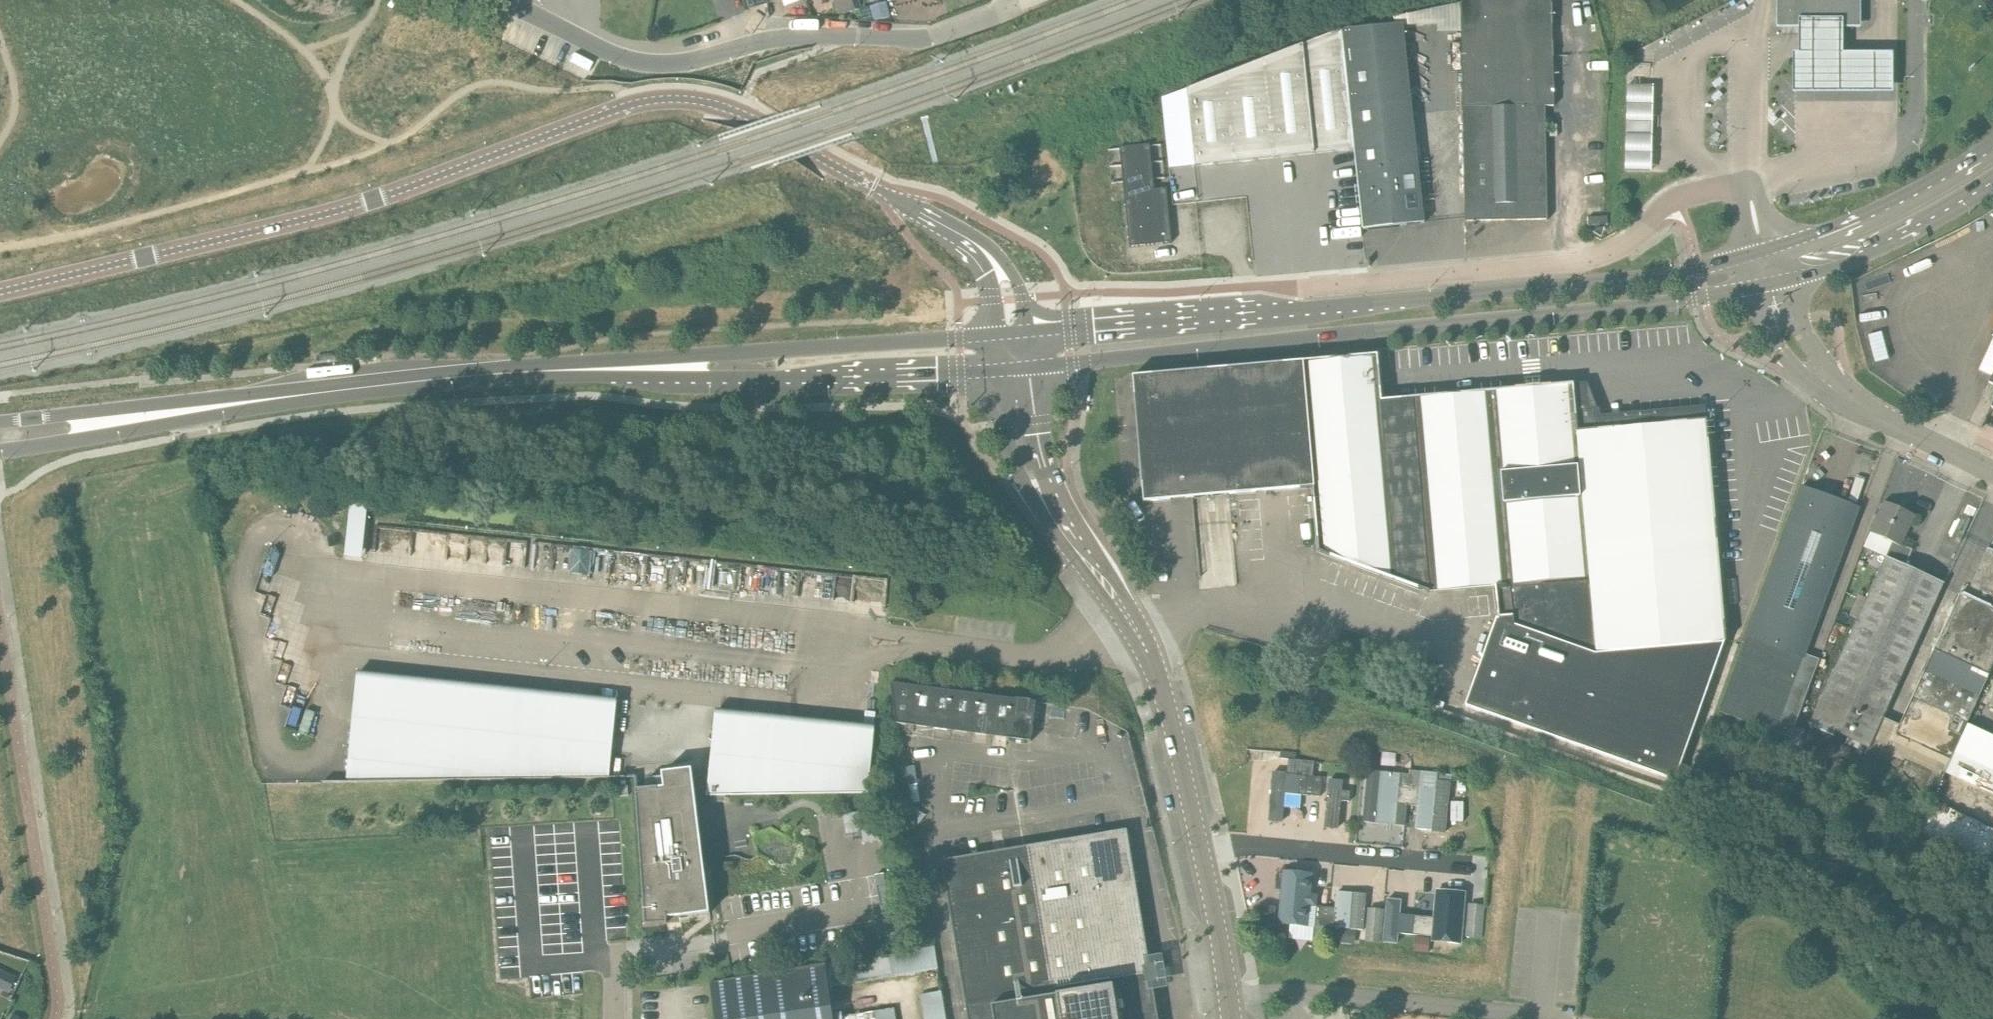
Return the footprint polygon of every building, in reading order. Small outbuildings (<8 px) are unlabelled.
[(767,0),(748,0),(750,9),(768,4),(767,0)] [(841,14),(860,8),(858,0),(837,0),(841,14)] [(1462,60),(1554,58),(1552,0),(1461,0),(1462,60)] [(1781,26),(1797,26),(1842,25),(1859,25),(1858,0),(1780,0),(1781,26)] [(886,1),(871,6),(875,21),(891,16),(886,1)] [(1405,25),(1342,30),(1355,149),(1364,229),(1426,222),(1405,25)] [(1797,50),(1790,50),(1790,92),(1891,92),(1891,50),(1842,51),(1842,25),(1797,26),(1797,50)] [(1200,165),(1355,149),(1342,30),(1304,45),(1192,89),(1200,165)] [(1463,108),(1546,106),(1555,106),(1554,58),(1462,60),(1463,108)] [(1628,85),(1626,171),(1651,171),(1653,86),(1628,85)] [(1548,220),(1546,106),(1463,108),(1465,222),(1548,220)] [(1126,202),(1130,246),(1172,242),(1172,241),(1168,241),(1166,222),(1170,221),(1166,189),(1155,190),(1150,145),(1120,148),(1125,195),(1135,194),(1136,201),(1126,202)] [(1877,348),(1879,363),(1891,361),(1889,347),(1877,348)] [(1382,402),(1378,355),(1134,376),(1145,502),(1315,486),(1320,551),(1430,591),(1496,586),(1499,616),(1503,616),(1503,620),(1497,619),(1468,704),(1673,778),(1724,640),(1706,421),(1588,431),(1587,415),(1575,416),(1572,385),(1382,402)] [(1806,654),(1860,508),(1802,487),(1747,638),(1804,659),(1806,654)] [(1870,748),(1883,718),(1944,584),(1905,566),(1912,550),(1901,545),(1915,516),(1884,502),(1870,533),(1893,543),(1811,722),(1870,748)] [(1870,748),(1867,753),(1899,768),(1904,758),(1933,772),(1920,800),(1929,804),(1941,781),(1992,667),(1992,556),(1974,598),(1967,594),(1966,596),(1961,593),(1900,726),(1883,718),(1870,748)] [(1776,733),(1791,739),(1820,659),(1806,654),(1804,659),(1747,638),(1720,712),(1776,733)] [(358,675),(347,782),(610,777),(617,702),(358,675)] [(890,684),(897,724),(1032,742),(1037,703),(890,684)] [(716,712),(708,794),(868,792),(875,729),(716,712)] [(1992,771),(1992,736),(1968,725),(1955,753),(1958,754),(1992,771)] [(1296,759),(1296,752),(1281,751),(1280,758),(1296,759)] [(1958,754),(1950,773),(1992,793),(1992,771),(1958,754)] [(1301,774),(1312,775),(1314,775),(1315,762),(1313,761),(1289,759),(1288,772),(1301,774)] [(665,788),(636,790),(638,815),(646,927),(668,924),(668,918),(676,917),(680,916),(680,917),(710,913),(692,770),(663,773),(665,788)] [(1399,775),(1371,772),(1366,822),(1395,824),(1399,775)] [(1292,815),(1296,776),(1269,773),(1265,812),(1292,815)] [(1310,794),(1312,775),(1301,774),(1299,793),(1310,794)] [(1310,794),(1320,794),(1321,795),(1323,776),(1314,775),(1312,775),(1310,794)] [(1338,827),(1340,781),(1327,780),(1324,826),(1338,827)] [(1445,834),(1447,783),(1425,782),(1424,833),(1445,834)] [(1411,805),(1413,786),(1402,785),(1400,804),(1411,805)] [(1411,805),(1421,806),(1422,806),(1424,787),(1413,786),(1411,805)] [(1979,846),(1988,828),(1937,803),(1928,822),(1979,846)] [(878,829),(875,809),(843,814),(846,834),(878,829)] [(942,862),(968,1018),(1159,1018),(1129,839),(1127,831),(942,862)] [(1304,924),(1309,873),(1287,872),(1283,922),(1304,924)] [(1458,937),(1462,891),(1440,889),(1436,935),(1458,937)] [(1359,928),(1361,895),(1342,893),(1340,926),(1359,928)] [(1404,938),(1408,902),(1389,900),(1385,936),(1404,938)] [(1469,903),(1466,937),(1482,938),(1485,905),(1469,903)] [(1325,927),(1327,908),(1316,907),(1314,926),(1325,927)] [(1325,927),(1335,928),(1336,928),(1338,909),(1327,908),(1325,927)] [(1368,908),(1366,942),(1381,943),(1384,909),(1368,908)] [(1424,935),(1425,916),(1414,915),(1413,934),(1424,935)] [(1424,935),(1434,936),(1435,937),(1436,917),(1425,916),(1424,935)] [(1355,931),(1340,929),(1339,942),(1353,944),(1355,931)] [(1423,937),(1414,937),(1413,949),(1413,952),(1428,953),(1428,950),(1429,938),(1423,937)] [(934,947),(923,949),(927,970),(937,968),(934,947)] [(923,949),(912,951),(916,972),(927,970),(923,949)] [(912,951),(902,952),(905,973),(916,972),(912,951)] [(891,954),(895,975),(905,973),(902,952),(891,954)] [(891,954),(880,956),(884,977),(895,975),(891,954)] [(869,958),(873,979),(884,977),(880,956),(869,958)] [(869,958),(859,960),(862,981),(873,979),(869,958)] [(859,960),(848,962),(852,983),(862,981),(859,960)] [(826,966),(826,964),(720,981),(710,983),(716,1018),(834,1018),(830,987),(826,966)] [(826,966),(830,987),(841,985),(837,964),(826,966)] [(7,994),(15,977),(0,970),(0,991),(7,994)] [(944,1002),(942,992),(921,995),(923,1006),(944,1002)] [(944,1002),(923,1006),(924,1016),(946,1013),(944,1002)] [(896,1018),(894,1008),(876,1011),(877,1018),(890,1018),(896,1018)]
